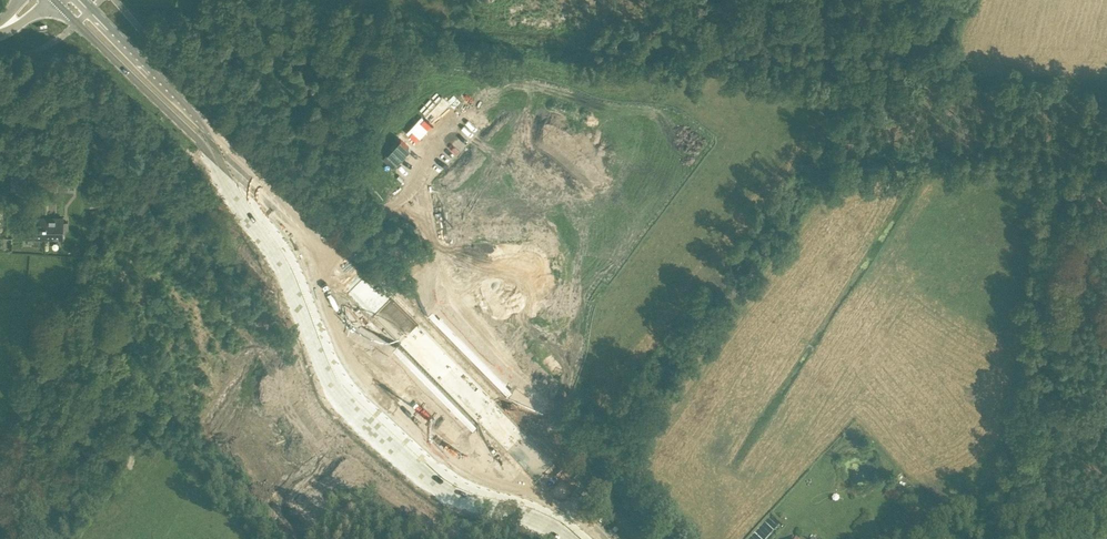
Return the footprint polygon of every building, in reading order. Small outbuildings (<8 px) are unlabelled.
[(28,178),(12,178),(12,186),(28,187),(28,178)] [(74,179),(58,179),(58,187),(74,187),(74,179)] [(44,217),(24,217),(23,238),(43,238),(44,217)] [(44,217),(43,238),(63,238),(64,218),(44,217)] [(893,498),(899,488),(891,482),(884,493),(893,498)]
